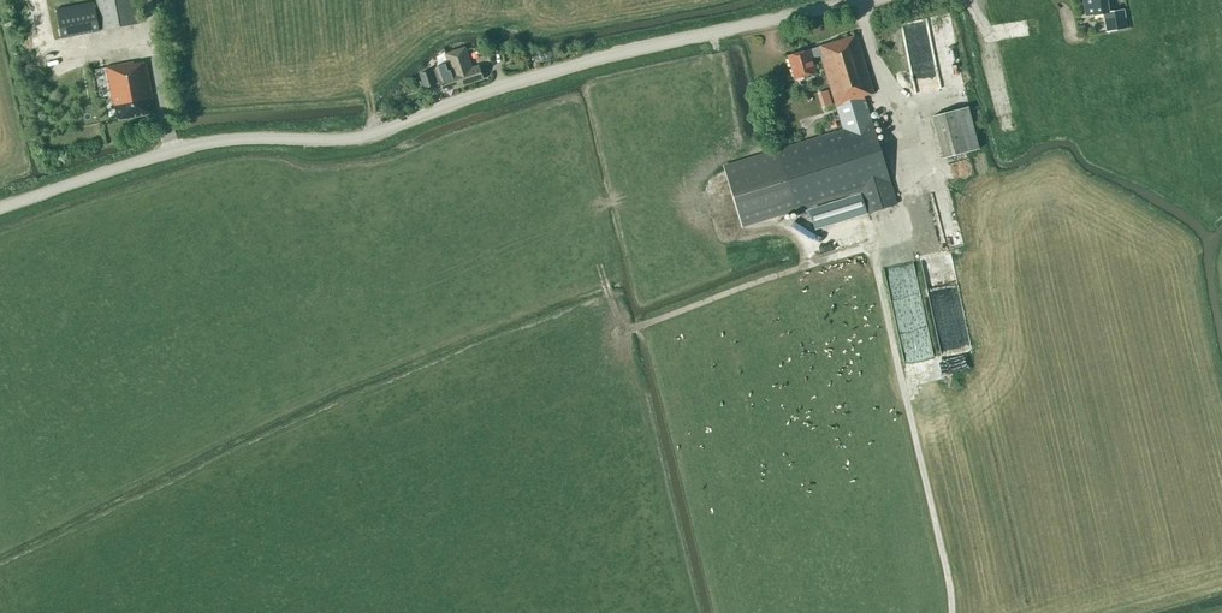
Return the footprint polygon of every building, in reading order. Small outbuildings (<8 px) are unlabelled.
[(102,30),(138,23),(134,0),(97,0),(102,30)] [(1123,10),(1109,12),(1107,0),(1083,0),(1086,15),(1093,14),(1094,15),(1104,13),(1106,32),(1127,29),(1123,10)] [(61,39),(100,32),(94,2),(55,9),(61,39)] [(935,36),(943,70),(958,66),(951,32),(935,36)] [(843,130),(723,167),(742,227),(862,190),(869,213),(897,203),(863,96),(873,92),(856,35),(817,47),(818,47),(808,50),(787,56),(794,79),(815,73),(811,59),(820,56),(843,130)] [(449,64),(457,87),(482,79),(478,67),(471,70),(464,48),(446,54),(449,63),(449,64)] [(539,52),(531,54),(532,60),(540,59),(539,52)] [(104,62),(92,64),(94,76),(107,74),(112,104),(114,103),(117,120),(154,113),(151,97),(152,96),(145,62),(134,64),(134,62),(111,66),(110,61),(104,62)] [(440,82),(443,91),(457,87),(449,64),(449,63),(435,67),(436,69),(431,71),(431,70),(419,74),(424,88),(436,84),(435,84),(440,82)] [(400,91),(404,94),(409,88),(406,85),(400,91)] [(979,149),(968,107),(932,116),(943,159),(979,149)] [(947,249),(963,245),(949,188),(933,192),(947,249)] [(809,210),(815,231),(867,217),(862,196),(809,210)]
